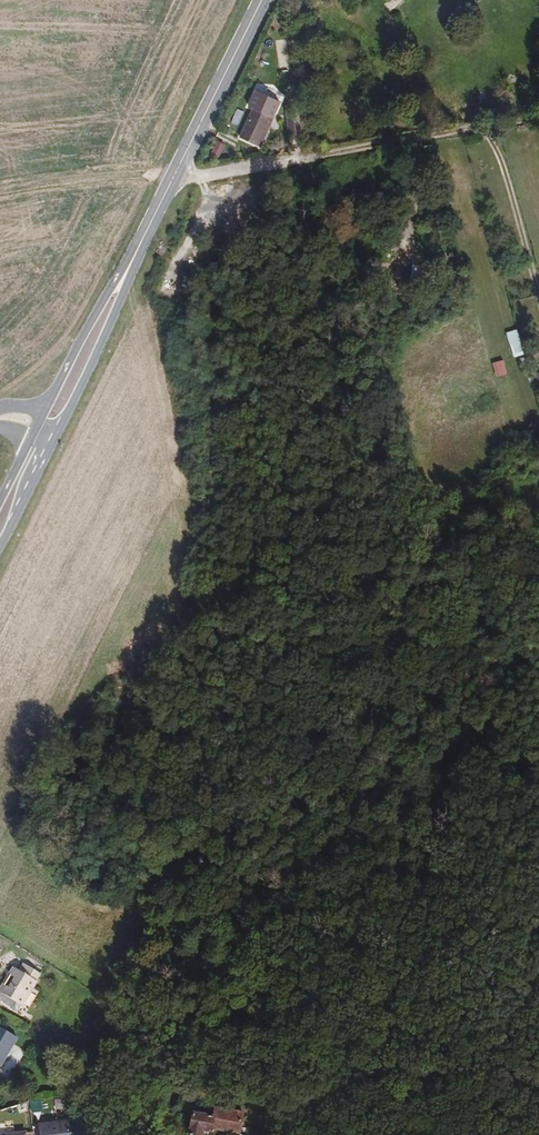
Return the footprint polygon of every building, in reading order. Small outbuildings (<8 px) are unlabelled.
[(287,133),(299,132),(298,104),(285,106),(287,133)] [(271,114),(256,107),(244,135),(257,142),(271,114)] [(228,143),(220,140),(215,151),(221,155),(228,143)] [(508,331),(513,356),(523,355),(518,329),(508,331)] [(496,376),(507,374),(505,360),(494,362),(496,376)] [(19,1009),(39,979),(23,968),(19,974),(13,971),(0,993),(0,997),(5,1001),(19,1009)] [(13,1016),(19,1009),(5,1001),(2,1008),(9,1012),(9,1014),(13,1016)] [(0,1035),(0,1063),(13,1044),(0,1035)] [(226,1103),(225,1112),(224,1123),(250,1129),(254,1108),(226,1103)] [(224,1123),(225,1112),(204,1108),(200,1131),(212,1133),(213,1125),(223,1127),(224,1123)]
